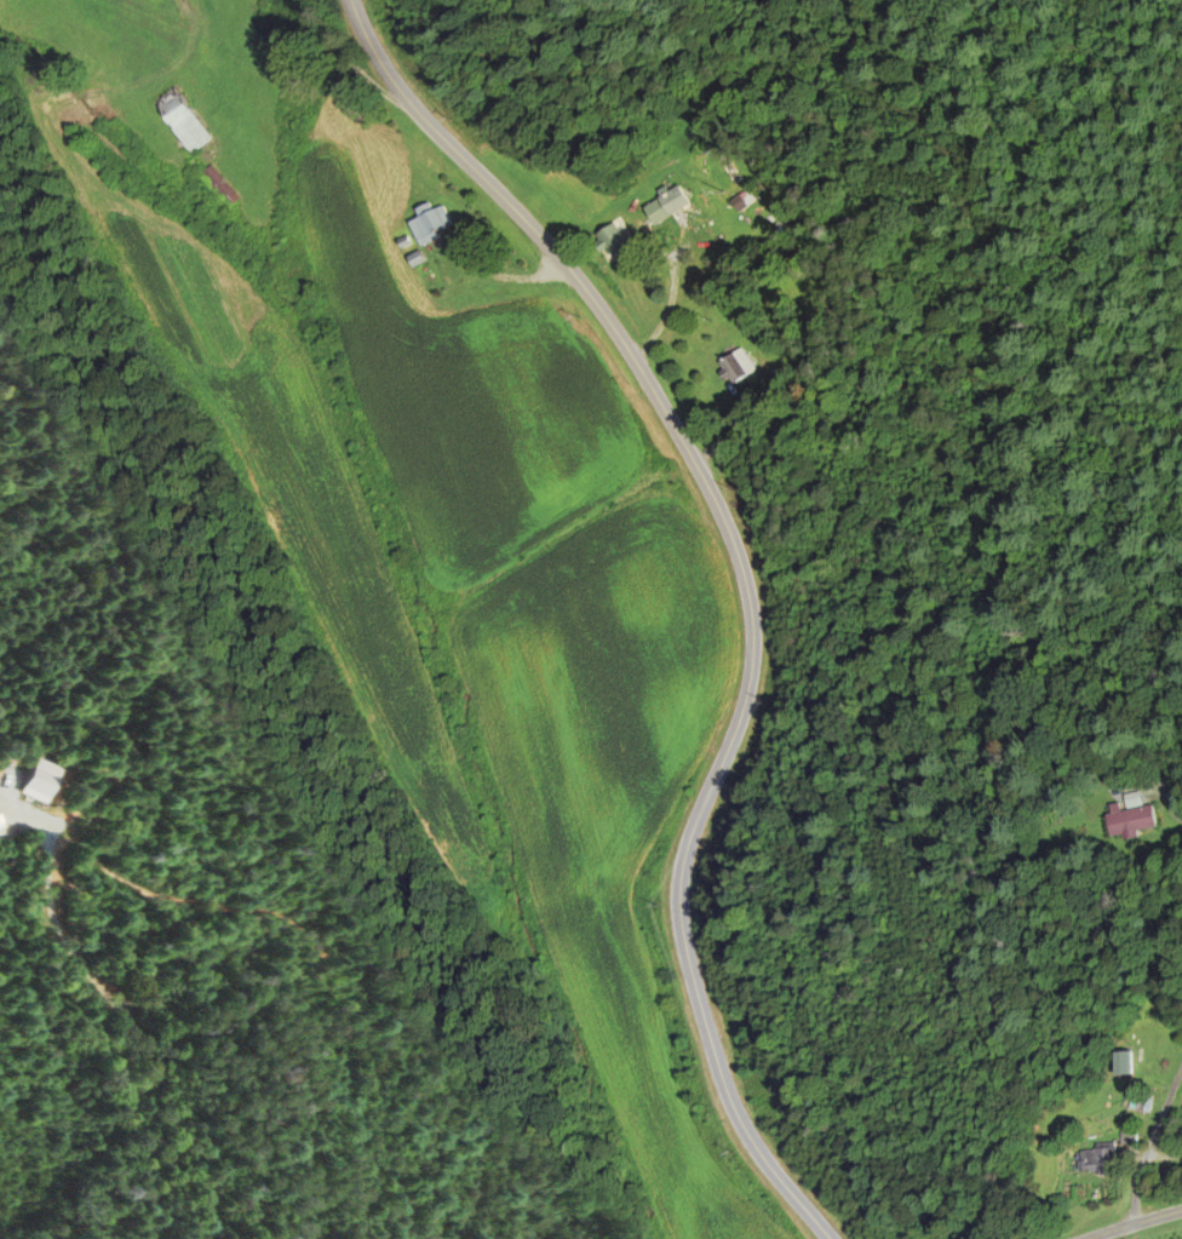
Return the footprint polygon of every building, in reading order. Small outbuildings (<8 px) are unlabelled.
[(209,141),(175,89),(154,102),(189,155),(209,141)] [(236,198),(209,168),(201,175),(228,205),(236,198)] [(689,207),(679,188),(643,207),(653,226),(689,207)] [(444,207),(430,211),(428,205),(415,209),(418,219),(410,222),(418,247),(442,240),(439,232),(450,228),(444,207)] [(625,230),(619,234),(613,224),(593,238),(609,263),(635,246),(625,230)] [(735,386),(755,367),(737,348),(717,368),(735,386)] [(1155,833),(1152,808),(1106,812),(1109,837),(1155,833)] [(1113,1176),(1113,1152),(1077,1152),(1077,1176),(1113,1176)]
